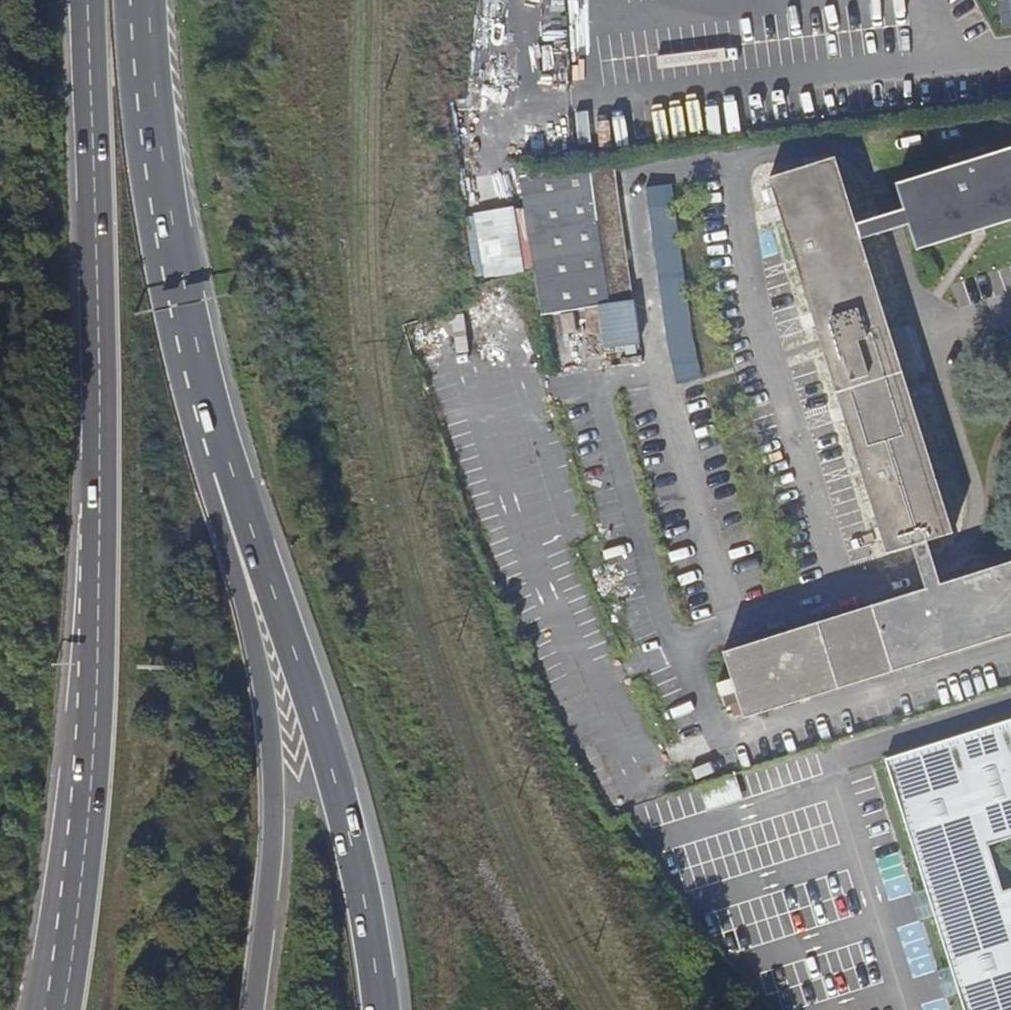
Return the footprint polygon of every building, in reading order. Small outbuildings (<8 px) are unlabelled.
[(909,221),(918,248),(1010,219),(1010,145),(896,181),(904,205),(909,221)] [(954,529),(899,356),(890,328),(861,238),(856,221),(835,155),(769,176),(887,550),(912,543),(928,537),(954,529)] [(520,172),(542,312),(599,304),(605,345),(607,345),(609,344),(612,357),(643,352),(614,159),(588,163),(588,161),(577,163),(520,172)] [(676,380),(701,376),(674,182),(649,186),(676,380)] [(861,238),(909,221),(904,205),(856,221),(861,238)] [(890,328),(899,356),(918,351),(908,322),(890,328)] [(912,543),(926,588),(943,583),(928,537),(912,543)] [(926,588),(725,650),(745,717),(1010,633),(1010,561),(943,583),(926,588)] [(969,731),(882,761),(926,888),(935,914),(969,1009),(1010,1009),(1010,716),(969,731)] [(935,914),(926,888),(921,890),(923,898),(918,900),(922,911),(927,909),(929,916),(935,914)]
